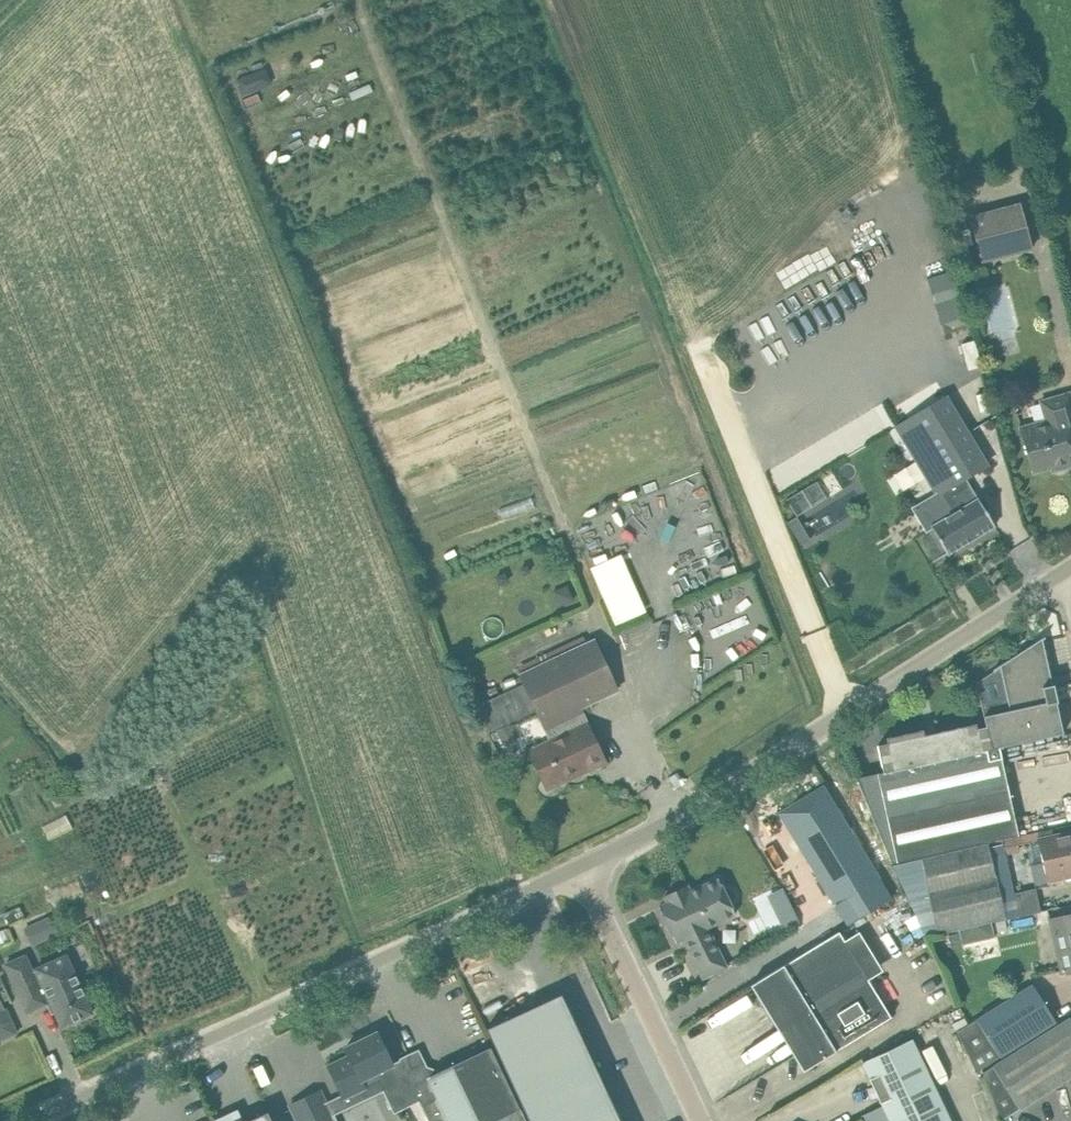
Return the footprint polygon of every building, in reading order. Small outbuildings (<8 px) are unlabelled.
[(243,91),(272,84),(268,68),(238,76),(243,91)] [(1031,246),(1020,203),(968,217),(980,260),(1031,246)] [(929,278),(946,330),(973,321),(956,269),(929,278)] [(961,343),(968,369),(987,364),(980,338),(961,343)] [(1070,391),(1039,400),(1045,421),(1023,427),(1034,468),(1067,459),(1063,445),(1070,443),(1070,396),(1070,391)] [(945,395),(895,426),(937,494),(947,489),(960,509),(932,526),(932,525),(931,526),(947,554),(949,553),(993,526),(995,526),(978,498),(977,498),(965,478),(987,465),(976,446),(945,395)] [(796,516),(787,522),(801,545),(810,539),(796,516)] [(542,724),(579,706),(617,689),(593,638),(586,641),(583,635),(518,666),(521,672),(518,673),(523,683),(476,705),(488,731),(535,710),(542,724)] [(883,772),(857,777),(893,862),(988,841),(1018,835),(999,747),(1063,733),(1042,639),(1045,638),(1044,636),(993,669),(994,670),(996,669),(1000,667),(1010,710),(984,716),(986,726),(977,728),(976,723),(939,731),(940,735),(925,738),(923,729),(886,737),(888,743),(877,745),(883,772)] [(528,748),(545,785),(604,758),(579,706),(542,724),(548,739),(528,748)] [(835,906),(880,878),(823,785),(778,812),(835,906)] [(1059,840),(1057,834),(1038,838),(1044,864),(1049,863),(1053,879),(1048,880),(1048,878),(1047,878),(1048,881),(1070,876),(1070,837),(1059,840)] [(988,841),(893,862),(894,864),(926,938),(958,931),(991,923),(1020,917),(1005,855),(1002,843),(989,846),(988,841)] [(726,887),(723,888),(718,878),(690,891),(687,885),(663,896),(666,902),(658,906),(676,942),(683,938),(703,978),(726,966),(707,927),(735,913),(730,903),(733,901),(735,897),(735,894),(733,890),(730,888),(726,887)] [(782,889),(767,896),(784,931),(799,923),(782,889)] [(944,985),(892,899),(753,983),(806,1069),(944,985)] [(1049,918),(1049,920),(1051,927),(1053,937),(1066,934),(1070,954),(1070,914),(1049,918)] [(50,916),(24,928),(32,946),(58,934),(50,916)] [(959,933),(948,936),(951,946),(961,943),(962,945),(994,938),(991,923),(958,931),(959,933)] [(33,971),(25,955),(5,964),(27,1012),(47,1003),(46,1002),(50,1000),(62,1026),(92,1012),(66,955),(36,968),(36,970),(33,971)] [(976,1019),(957,1031),(976,1071),(1000,1056),(1037,1033),(1055,1021),(1032,984),(1013,995),(976,1019)] [(487,1029),(530,1120),(621,1120),(571,1013),(567,1015),(560,1000),(512,1022),(510,1018),(487,1029)] [(16,1032),(6,1009),(0,1012),(0,1040),(16,1032)] [(1000,1120),(1070,1076),(1070,1019),(1070,1017),(983,1071),(1000,1120)] [(400,1110),(420,1101),(412,1084),(431,1075),(419,1049),(399,1058),(399,1060),(392,1063),(377,1032),(345,1048),(349,1056),(328,1066),(343,1098),(365,1087),(362,1080),(376,1073),(383,1075),(400,1110)] [(912,1038),(862,1062),(890,1120),(951,1120),(912,1038)] [(420,1101),(430,1120),(526,1120),(490,1047),(431,1075),(412,1084),(420,1101)] [(297,1120),(334,1120),(335,1120),(320,1090),(290,1105),(297,1120)] [(238,1111),(215,1120),(243,1120),(238,1111)] [(269,1111),(247,1120),(273,1120),(269,1111)]
